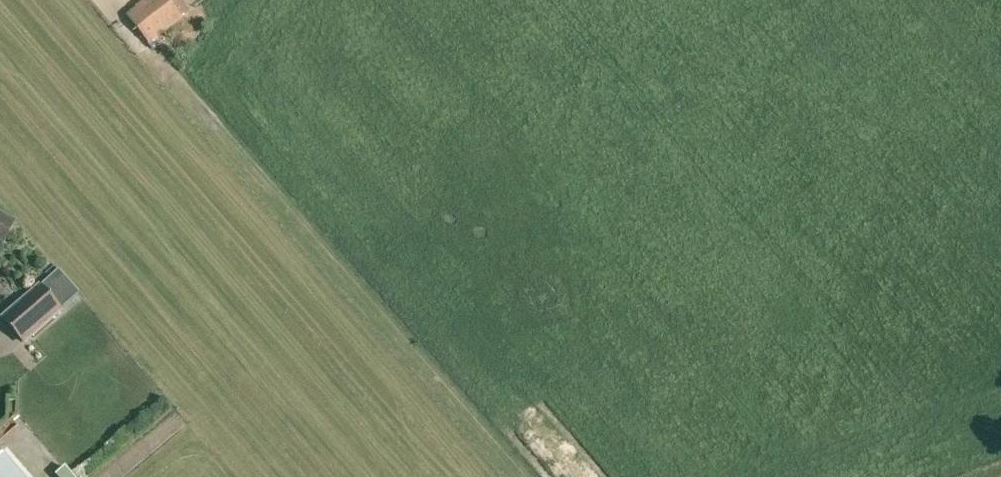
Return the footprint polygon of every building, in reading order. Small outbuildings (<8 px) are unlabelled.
[(127,17),(151,46),(191,13),(180,0),(147,0),(127,17)] [(61,311),(40,287),(4,318),(25,342),(61,311)] [(16,458),(0,471),(0,476),(32,476),(16,458)]
